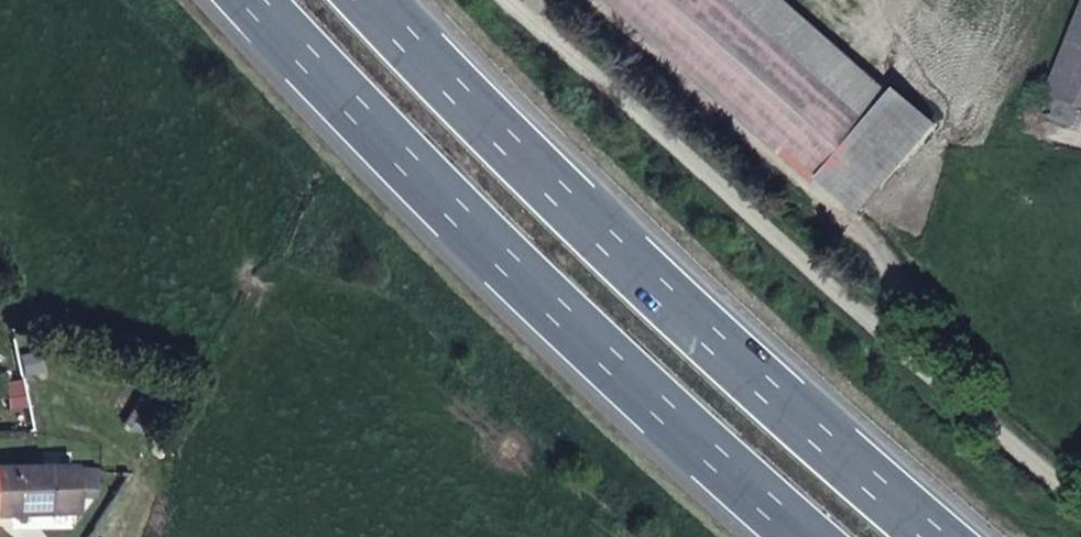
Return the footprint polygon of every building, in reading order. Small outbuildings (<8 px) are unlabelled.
[(820,176),(891,96),(783,0),(621,0),(820,176)] [(1050,93),(1080,106),(1080,17),(1050,93)] [(891,96),(820,176),(860,212),(937,126),(896,90),(891,96)] [(1050,93),(1042,115),(1072,128),(1080,106),(1050,93)] [(1,389),(9,419),(31,415),(24,384),(1,389)] [(75,513),(75,485),(95,487),(97,467),(74,466),(47,465),(0,467),(0,517),(75,513)]
